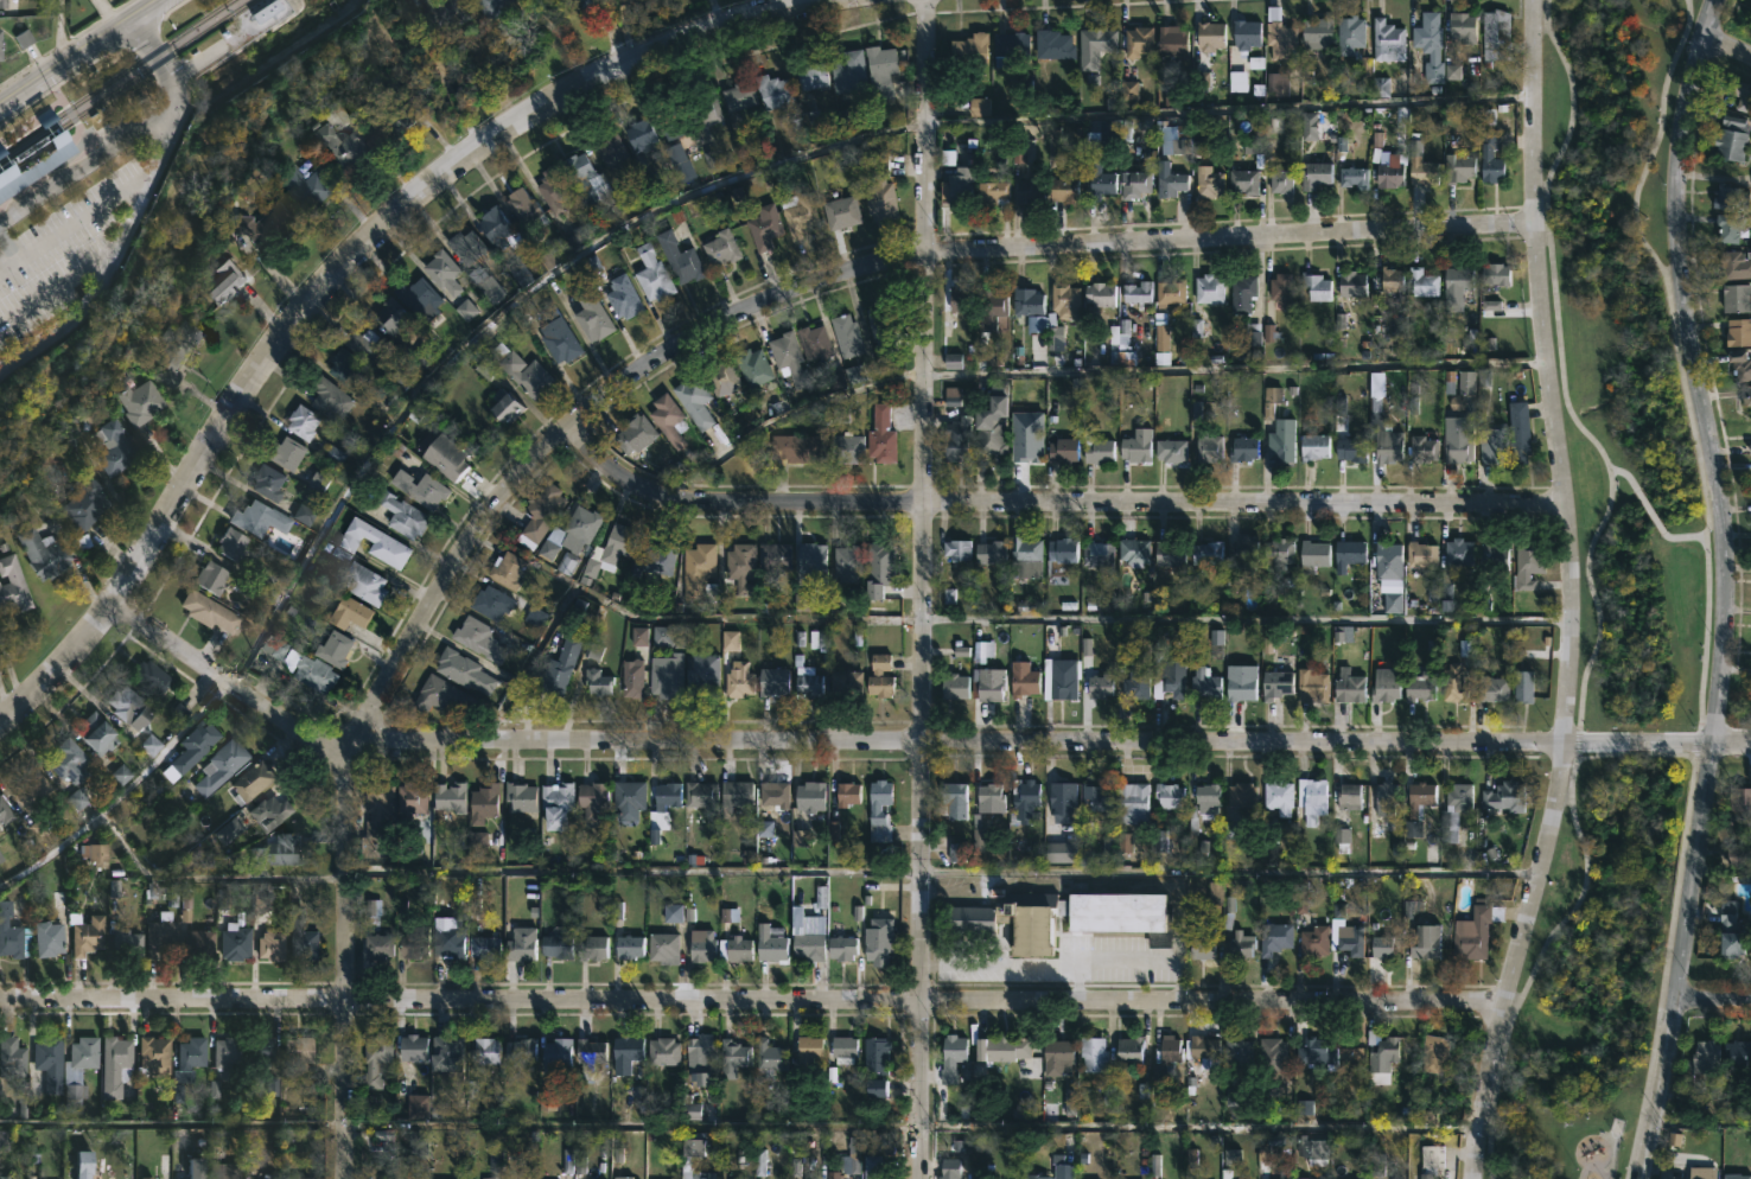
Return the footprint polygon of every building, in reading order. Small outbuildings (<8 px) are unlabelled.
[(9,0),(0,0),(0,9),(9,9),(9,0)] [(253,16),(261,28),(287,10),(280,0),(276,0),(253,16)] [(440,1),(442,0),(465,0),(470,12),(469,13),(471,18),(459,24),(457,20),(440,28),(438,26),(431,30),(424,14),(431,12),(425,0),(440,0),(440,1)] [(492,21),(479,0),(516,0),(504,7),(508,12),(492,21)] [(1293,26),(1292,51),(1288,51),(1288,60),(1271,60),(1271,44),(1265,44),(1266,6),(1279,6),(1280,24),(1284,24),(1284,26),(1293,26)] [(1509,60),(1483,60),(1483,13),(1496,8),(1508,13),(1509,60)] [(1439,12),(1438,27),(1440,27),(1439,63),(1441,63),(1441,84),(1424,84),(1424,63),(1427,63),(1427,53),(1420,53),(1420,47),(1411,47),(1411,27),(1420,27),(1421,12),(1439,12)] [(1467,13),(1467,15),(1475,17),(1475,44),(1459,44),(1459,37),(1448,36),(1448,13),(1467,13)] [(1356,15),(1356,19),(1363,19),(1363,47),(1351,49),(1351,57),(1338,57),(1338,32),(1337,32),(1337,19),(1346,19),(1346,15),(1356,15)] [(1403,28),(1402,62),(1371,60),(1373,18),(1383,18),(1383,25),(1392,25),(1392,28),(1403,28)] [(1331,19),(1331,50),(1301,49),(1301,37),(1298,37),(1298,24),(1300,24),(1300,20),(1311,20),(1311,23),(1316,23),(1317,19),(1331,19)] [(1243,20),(1243,21),(1259,23),(1259,46),(1248,46),(1248,51),(1235,51),(1235,46),(1231,46),(1231,20),(1243,20)] [(1206,21),(1206,24),(1222,24),(1223,49),(1212,49),(1212,52),(1199,52),(1199,49),(1193,49),(1193,23),(1206,21)] [(1186,26),(1186,59),(1157,57),(1157,26),(1186,26)] [(1127,59),(1123,59),(1125,30),(1133,30),(1133,27),(1152,27),(1152,53),(1136,53),(1136,59),(1127,59)] [(1115,52),(1078,52),(1078,28),(1115,28),(1115,52)] [(12,38),(20,50),(32,42),(25,30),(12,38)] [(1074,45),(1072,59),(1032,58),(1033,30),(1049,31),(1057,32),(1057,34),(1070,36),(1070,45),(1074,45)] [(981,32),(986,33),(983,64),(964,64),(964,55),(948,55),(948,40),(963,40),(963,38),(970,38),(970,33),(981,32)] [(1023,32),(1027,33),(1027,57),(992,57),(992,34),(1023,32)] [(877,46),(878,50),(893,49),(897,75),(880,77),(881,79),(890,78),(892,100),(871,102),(862,47),(877,46)] [(867,89),(833,95),(827,64),(842,62),(841,52),(860,49),(867,89)] [(823,69),(827,87),(798,91),(795,75),(792,75),(791,66),(824,62),(826,69),(823,69)] [(764,75),(766,79),(773,77),(775,81),(785,78),(795,111),(781,116),(778,107),(762,111),(751,78),(764,75)] [(1288,76),(1270,76),(1270,93),(1288,93),(1288,76)] [(1730,77),(1750,86),(1750,104),(1747,114),(1733,108),(1738,96),(1725,91),(1730,77)] [(726,113),(725,114),(718,91),(731,88),(730,84),(749,79),(756,104),(726,113)] [(698,129),(696,130),(687,104),(712,95),(721,121),(698,129)] [(418,101),(428,114),(395,141),(381,123),(384,120),(377,113),(387,106),(394,115),(407,104),(409,108),(418,101)] [(991,117),(991,101),(973,101),(973,117),(991,117)] [(671,139),(664,141),(656,121),(680,111),(688,132),(671,139)] [(1744,125),(1743,128),(1732,126),(1731,130),(1747,134),(1742,164),(1714,159),(1717,146),(1712,146),(1713,136),(1718,138),(1720,128),(1721,129),(1723,125),(1720,123),(1721,115),(1745,119),(1744,125)] [(644,117),(655,141),(649,144),(651,149),(641,155),(638,152),(631,155),(620,130),(628,127),(626,125),(644,117)] [(330,120),(344,140),(362,127),(370,139),(368,140),(375,149),(361,160),(363,164),(345,177),(312,133),(314,132),(310,127),(319,120),(323,126),(330,120)] [(1116,148),(1084,148),(1084,133),(1097,133),(1097,123),(1116,123),(1116,148)] [(1492,149),(1492,159),(1502,159),(1502,180),(1496,180),(1496,184),(1479,181),(1479,130),(1498,132),(1497,149),(1492,149)] [(66,131),(50,140),(58,154),(21,175),(16,166),(0,175),(0,207),(82,161),(66,131)] [(628,160),(606,171),(592,144),(613,132),(628,160)] [(588,152),(600,174),(605,171),(620,199),(605,208),(601,200),(588,208),(563,162),(580,153),(581,155),(588,152)] [(884,179),(884,184),(890,183),(897,217),(874,221),(873,215),(862,217),(859,196),(864,195),(862,187),(874,185),(873,179),(868,178),(870,154),(887,154),(886,179),(884,179)] [(1453,154),(1453,157),(1473,157),(1473,178),(1464,178),(1464,183),(1454,183),(1454,185),(1443,185),(1444,154),(1453,154)] [(1101,159),(1101,172),(1112,172),(1112,195),(1097,195),(1097,199),(1084,199),(1084,159),(1101,159)] [(294,165),(305,178),(318,167),(337,190),(308,215),(274,176),(291,161),(294,165)] [(1435,162),(1434,185),(1431,185),(1431,187),(1422,187),(1422,184),(1409,183),(1409,162),(1435,162)] [(1305,192),(1300,192),(1300,164),(1330,164),(1329,184),(1314,184),(1314,192),(1305,192)] [(563,210),(552,217),(533,187),(540,183),(537,180),(542,178),(539,173),(552,165),(571,196),(559,203),(563,210)] [(1376,189),(1376,165),(1402,165),(1402,184),(1389,184),(1389,189),(1376,189)] [(1351,167),(1351,168),(1367,170),(1367,191),(1354,191),(1354,185),(1350,185),(1350,187),(1338,187),(1338,168),(1346,168),(1346,167),(1351,167)] [(1290,170),(1290,172),(1295,172),(1295,180),(1291,180),(1291,196),(1268,193),(1268,171),(1286,171),(1286,170),(1290,170)] [(1205,171),(1205,173),(1223,173),(1222,197),(1211,197),(1211,199),(1195,198),(1196,173),(1205,171)] [(1229,196),(1228,196),(1228,171),(1257,171),(1257,196),(1229,196)] [(1120,200),(1119,173),(1150,173),(1150,193),(1140,193),(1140,199),(1120,200)] [(1174,198),(1155,198),(1155,176),(1186,176),(1186,190),(1174,190),(1174,198)] [(1050,205),(1049,205),(1048,180),(1076,179),(1076,204),(1050,205)] [(1040,205),(1015,205),(1015,181),(1040,180),(1040,205)] [(1007,181),(1007,214),(998,214),(998,205),(994,204),(994,208),(975,206),(975,183),(1007,181)] [(950,183),(950,185),(970,185),(969,208),(945,208),(945,183),(950,183)] [(1742,189),(1742,192),(1746,192),(1745,199),(1739,199),(1739,206),(1731,205),(1731,211),(1712,209),(1712,197),(1717,197),(1717,196),(1713,196),(1713,190),(1717,190),(1717,183),(1730,184),(1730,189),(1742,189)] [(518,187),(529,202),(531,199),(541,214),(520,229),(501,202),(505,199),(504,197),(518,187)] [(794,242),(790,243),(777,200),(807,191),(816,223),(806,227),(807,230),(798,232),(801,240),(794,242)] [(829,231),(824,232),(817,204),(852,196),(859,224),(829,231)] [(281,202),(303,228),(282,244),(275,236),(260,249),(249,235),(234,232),(235,215),(255,217),(256,223),(281,202)] [(759,253),(754,255),(743,221),(757,216),(753,209),(770,203),(782,235),(766,240),(769,249),(759,253)] [(528,242),(516,251),(510,244),(504,249),(501,246),(496,249),(478,224),(485,219),(483,217),(499,204),(528,242)] [(1744,218),(1743,229),(1737,228),(1736,235),(1738,235),(1737,244),(1717,242),(1718,230),(1720,230),(1720,227),(1715,227),(1717,215),(1744,218)] [(739,259),(727,263),(726,260),(708,268),(699,246),(712,240),(711,236),(725,228),(739,259)] [(673,246),(676,254),(689,248),(702,274),(676,286),(651,236),(668,229),(675,244),(673,246)] [(475,230),(490,250),(469,268),(447,242),(461,231),(466,237),(475,230)] [(650,257),(654,262),(657,261),(674,292),(655,302),(652,299),(645,302),(631,275),(643,268),(632,249),(647,242),(654,255),(650,257)] [(457,278),(467,291),(457,299),(447,288),(445,291),(426,268),(438,257),(437,255),(444,249),(464,272),(457,278)] [(1745,251),(1750,251),(1750,278),(1721,281),(1718,253),(1730,251),(1730,250),(1733,250),(1733,251),(1739,251),(1739,254),(1742,254),(1743,261),(1745,260),(1745,251)] [(230,297),(219,306),(210,293),(227,280),(217,268),(230,257),(249,281),(230,297)] [(1501,262),(1501,265),(1508,265),(1508,285),(1481,282),(1481,266),(1488,266),(1488,262),(1501,262)] [(1472,263),(1471,289),(1443,289),(1444,267),(1458,268),(1458,263),(1472,263)] [(1402,269),(1401,291),(1380,291),(1380,265),(1387,265),(1387,267),(1392,267),(1392,268),(1402,269)] [(1421,266),(1421,273),(1438,274),(1438,295),(1411,294),(1411,281),(1408,281),(1408,266),(1421,266)] [(1355,269),(1354,273),(1365,273),(1364,295),(1346,295),(1346,300),(1342,300),(1342,294),(1337,294),(1337,276),(1341,276),(1341,272),(1344,272),(1344,269),(1355,269)] [(1311,270),(1311,273),(1322,273),(1322,278),(1330,278),(1329,300),(1309,300),(1309,287),(1300,287),(1300,270),(1311,270)] [(1211,272),(1211,275),(1223,276),(1222,301),(1195,301),(1195,275),(1202,276),(1202,272),(1211,272)] [(1290,272),(1290,285),(1294,285),(1294,295),(1290,295),(1290,310),(1279,310),(1279,299),(1268,299),(1268,278),(1274,278),(1274,272),(1290,272)] [(642,311),(623,320),(619,316),(613,319),(601,295),(610,292),(606,286),(607,285),(606,281),(623,273),(642,311)] [(1250,313),(1231,313),(1231,279),(1241,279),(1241,275),(1244,275),(1244,274),(1256,274),(1256,295),(1255,299),(1250,299),(1250,313)] [(425,278),(447,301),(440,307),(442,310),(429,321),(407,297),(403,300),(395,292),(405,282),(412,289),(425,278)] [(1184,278),(1184,302),(1165,302),(1165,307),(1155,307),(1154,280),(1170,281),(1170,278),(1184,278)] [(1151,280),(1148,301),(1121,301),(1121,283),(1134,283),(1134,286),(1138,286),(1138,280),(1151,280)] [(613,330),(587,344),(569,316),(580,310),(572,297),(573,295),(569,289),(582,281),(613,330)] [(1103,281),(1103,283),(1113,283),(1113,306),(1084,306),(1083,283),(1090,283),(1090,281),(1103,281)] [(1066,282),(1066,286),(1078,286),(1077,318),(1057,318),(1057,311),(1053,311),(1053,308),(1050,308),(1050,305),(1046,305),(1046,299),(1050,299),(1050,282),(1066,282)] [(1750,312),(1721,312),(1720,283),(1749,283),(1750,312)] [(989,286),(989,294),(1005,294),(1005,314),(979,314),(979,286),(989,286)] [(1033,287),(1033,292),(1042,292),(1040,313),(1019,313),(1019,317),(1013,317),(1013,313),(1012,313),(1012,286),(1033,287)] [(961,287),(970,288),(969,311),(953,311),(953,312),(947,312),(947,287),(961,287)] [(393,295),(405,307),(407,306),(418,320),(397,339),(376,317),(388,306),(384,302),(393,295)] [(555,319),(559,325),(561,323),(581,355),(563,364),(561,359),(554,364),(537,338),(548,331),(536,312),(549,305),(558,318),(555,319)] [(874,348),(895,348),(895,308),(873,309),(874,348)] [(846,313),(849,323),(853,321),(864,352),(840,361),(827,319),(846,313)] [(1726,320),(1750,319),(1750,348),(1726,348),(1726,320)] [(374,325),(396,344),(377,369),(348,345),(359,331),(365,336),(374,325)] [(821,326),(830,352),(828,352),(829,356),(819,359),(817,357),(806,362),(794,331),(806,327),(807,331),(821,326)] [(796,363),(798,370),(803,369),(809,384),(792,390),(784,368),(775,371),(764,343),(779,337),(778,334),(790,331),(801,362),(796,363)] [(504,340),(514,351),(516,349),(529,363),(522,370),(523,372),(537,359),(558,380),(535,401),(499,364),(502,362),(492,351),(504,340)] [(357,391),(356,393),(330,371),(336,364),(333,362),(344,348),(374,371),(357,391)] [(746,349),(749,353),(758,349),(771,378),(747,390),(731,356),(746,349)] [(1750,362),(1750,380),(1737,383),(1736,376),(1732,377),(1732,368),(1731,369),(1730,363),(1726,364),(1725,355),(1745,351),(1746,359),(1750,359),(1750,362)] [(731,393),(724,396),(722,395),(718,397),(717,394),(712,396),(699,371),(726,357),(741,385),(731,391),(731,393)] [(1453,372),(1458,372),(1458,370),(1475,371),(1473,396),(1462,396),(1464,402),(1463,407),(1456,410),(1450,408),(1447,402),(1450,397),(1457,394),(1457,378),(1453,378),(1453,394),(1443,393),(1444,369),(1453,370),(1453,372)] [(357,400),(339,423),(312,404),(320,394),(317,393),(319,389),(314,385),(323,375),(357,400)] [(694,375),(711,399),(700,406),(713,423),(699,434),(668,390),(694,375)] [(149,380),(167,406),(135,428),(125,413),(128,410),(114,389),(126,381),(133,391),(149,380)] [(526,410),(515,423),(509,420),(505,423),(490,410),(499,400),(496,396),(504,385),(529,407),(526,410)] [(1739,388),(1750,387),(1750,407),(1742,407),(1742,401),(1739,401),(1739,388)] [(674,452),(645,415),(654,409),(649,403),(663,393),(682,418),(679,421),(685,428),(677,434),(685,444),(674,452)] [(1037,397),(1037,416),(1014,416),(1014,396),(1037,397)] [(1527,463),(1511,464),(1507,401),(1526,400),(1530,454),(1526,454),(1527,463)] [(303,403),(324,419),(316,431),(318,432),(310,444),(289,428),(294,422),(291,419),(303,403)] [(887,428),(887,431),(894,431),(893,465),(873,464),(873,458),(866,458),(866,431),(873,431),(873,428),(871,428),(871,403),(887,403),(887,428)] [(993,412),(993,416),(1004,416),(1004,441),(1006,441),(1006,453),(975,453),(975,409),(993,409),(993,412)] [(633,413),(636,416),(639,414),(656,435),(635,453),(630,448),(624,453),(611,438),(624,427),(620,423),(633,413)] [(116,416),(126,431),(130,427),(134,433),(132,434),(142,452),(134,457),(136,460),(110,477),(97,457),(110,448),(107,442),(101,446),(94,434),(102,428),(100,426),(116,416)] [(1271,465),(1266,465),(1266,433),(1273,433),(1273,420),(1278,420),(1278,416),(1293,418),(1293,461),(1274,461),(1274,465),(1271,465)] [(968,423),(967,446),(963,446),(963,458),(961,458),(960,461),(943,460),(944,436),(947,436),(947,422),(968,423)] [(1486,461),(1481,461),(1479,442),(1481,441),(1481,432),(1484,432),(1484,427),(1505,426),(1507,457),(1498,458),(1498,460),(1486,461)] [(1394,427),(1394,431),(1400,431),(1400,459),(1374,461),(1375,429),(1394,427)] [(1211,429),(1211,434),(1221,434),(1221,458),(1214,458),(1214,461),(1195,461),(1196,429),(1211,429)] [(1464,431),(1464,438),(1472,438),(1472,459),(1457,459),(1457,463),(1443,461),(1443,439),(1445,439),(1445,431),(1464,431)] [(849,433),(849,436),(862,436),(861,465),(833,463),(833,435),(840,436),(840,432),(849,433)] [(466,483),(464,485),(431,458),(451,433),(478,455),(473,461),(479,466),(466,483)] [(1309,461),(1300,461),(1300,434),(1327,434),(1327,457),(1309,458),(1309,461)] [(1424,434),(1424,438),(1437,439),(1437,459),(1428,459),(1428,461),(1408,460),(1408,434),(1424,434)] [(288,435),(310,448),(295,472),(267,455),(276,440),(282,444),(288,435)] [(822,436),(822,444),(824,444),(824,458),(820,458),(820,461),(810,460),(810,463),(769,463),(770,435),(822,436)] [(1242,435),(1255,436),(1255,458),(1250,458),(1250,460),(1228,461),(1228,446),(1231,446),(1231,436),(1242,435)] [(1069,459),(1069,464),(1061,464),(1061,460),(1046,461),(1048,441),(1055,441),(1055,436),(1076,438),(1076,460),(1069,459)] [(1131,436),(1148,438),(1148,454),(1150,454),(1150,461),(1139,461),(1139,464),(1127,464),(1127,457),(1119,457),(1119,438),(1131,436)] [(1094,438),(1112,439),(1112,461),(1097,461),(1097,464),(1082,461),(1083,439),(1094,438)] [(1166,438),(1185,439),(1184,461),(1158,461),(1158,459),(1155,459),(1155,457),(1154,457),(1154,439),(1166,438)] [(1346,438),(1364,439),(1364,460),(1335,459),(1335,439),(1346,438)] [(281,498),(279,504),(251,489),(256,480),(255,479),(265,463),(288,477),(280,490),(286,492),(281,498)] [(403,467),(425,480),(431,472),(458,490),(451,501),(446,497),(437,511),(394,483),(403,467)] [(87,533),(68,517),(70,514),(64,509),(93,477),(104,487),(102,490),(107,495),(104,497),(112,503),(87,533)] [(565,491),(562,495),(571,501),(535,552),(518,540),(534,518),(527,514),(541,492),(543,493),(552,482),(565,491)] [(383,490),(391,495),(393,492),(400,497),(397,499),(403,503),(406,499),(435,518),(424,537),(421,536),(418,541),(390,524),(397,514),(377,501),(383,490)] [(254,498),(286,515),(278,529),(270,524),(262,540),(229,521),(235,510),(242,514),(247,505),(249,506),(254,498)] [(585,508),(596,514),(597,510),(609,517),(592,546),(586,542),(579,554),(562,544),(561,547),(548,538),(556,525),(567,531),(581,505),(585,508)] [(356,516),(415,550),(402,572),(369,552),(375,542),(364,536),(355,555),(338,546),(356,516)] [(639,534),(631,557),(622,554),(615,573),(600,568),(596,580),(582,574),(590,557),(592,559),(597,546),(605,548),(616,522),(631,528),(630,530),(639,534)] [(37,529),(43,538),(55,535),(59,540),(74,557),(70,561),(72,565),(51,581),(49,578),(44,581),(28,563),(31,561),(18,535),(36,525),(37,529)] [(243,556),(240,563),(217,550),(230,525),(250,537),(243,552),(246,553),(243,556)] [(1019,534),(1019,538),(1040,538),(1040,576),(1010,576),(1010,534),(1019,534)] [(1253,561),(1253,578),(1243,578),(1242,566),(1236,566),(1236,562),(1227,562),(1227,542),(1234,542),(1234,535),(1255,535),(1256,561),(1253,561)] [(1069,537),(1069,538),(1075,538),(1075,561),(1045,561),(1046,541),(1059,538),(1059,536),(1069,537)] [(1462,536),(1462,541),(1472,541),(1472,565),(1444,565),(1444,540),(1451,540),(1451,536),(1462,536)] [(1133,537),(1148,540),(1148,562),(1141,562),(1141,567),(1125,567),(1125,559),(1121,559),(1121,549),(1119,549),(1119,537),(1133,537)] [(1285,540),(1292,540),(1292,561),(1282,561),(1282,569),(1262,569),(1263,540),(1276,540),(1276,537),(1285,537),(1285,540)] [(1364,541),(1363,563),(1344,562),(1344,573),(1335,573),(1335,538),(1364,541)] [(674,542),(669,575),(660,574),(658,582),(645,580),(647,571),(643,571),(648,541),(658,542),(658,540),(674,542)] [(968,540),(968,560),(955,559),(955,562),(951,562),(949,561),(949,555),(941,555),(942,541),(968,540)] [(1005,540),(1005,544),(1004,544),(1002,563),(987,562),(987,566),(974,565),(975,542),(989,543),(989,540),(1005,540)] [(1091,540),(1091,542),(1113,542),(1113,565),(1082,565),(1081,540),(1091,540)] [(1158,566),(1154,566),(1154,540),(1183,540),(1183,565),(1158,566)] [(1221,563),(1190,563),(1190,544),(1221,540),(1221,563)] [(1309,540),(1309,542),(1327,542),(1326,565),(1313,565),(1313,573),(1300,573),(1300,540),(1309,540)] [(1437,543),(1435,566),(1406,565),(1407,541),(1416,541),(1415,543),(1437,543)] [(1528,572),(1528,574),(1530,574),(1528,579),(1535,579),(1535,590),(1511,590),(1511,573),(1515,573),(1515,541),(1543,541),(1543,572),(1528,572)] [(713,542),(713,576),(703,576),(703,582),(719,582),(719,603),(681,601),(682,548),(693,548),(693,542),(713,542)] [(763,569),(756,569),(757,542),(789,543),(789,571),(763,569)] [(824,543),(824,585),(803,585),(803,573),(796,573),(796,542),(824,543)] [(743,576),(743,582),(750,582),(750,595),(733,594),(733,579),(724,579),(724,550),(731,550),(731,543),(753,543),(753,576),(743,576)] [(848,576),(848,581),(835,581),(836,576),(833,576),(833,546),(848,546),(848,543),(861,543),(860,576),(848,576)] [(893,543),(893,585),(883,585),(883,578),(866,578),(866,547),(881,548),(881,543),(893,543)] [(1395,580),(1375,579),(1375,543),(1400,543),(1399,580),(1395,580)] [(1511,545),(1482,545),(1482,572),(1511,572),(1511,545)] [(503,549),(526,561),(516,579),(518,581),(512,592),(484,575),(496,554),(499,556),(503,549)] [(9,606),(0,609),(0,580),(1,580),(2,585),(11,581),(8,574),(4,576),(0,568),(0,557),(17,552),(36,607),(21,612),(19,606),(11,610),(9,606)] [(224,591),(219,598),(195,582),(209,559),(230,572),(223,585),(225,587),(224,591)] [(387,598),(380,608),(339,585),(355,559),(389,579),(384,587),(390,591),(387,598)] [(489,584),(499,590),(501,588),(517,600),(510,613),(507,611),(499,624),(471,606),(482,588),(485,590),(489,584)] [(244,618),(235,635),(215,624),(212,629),(187,614),(190,611),(183,606),(193,587),(244,618)] [(378,612),(368,630),(352,622),(346,631),(332,623),(348,595),(378,612)] [(472,614),(497,630),(494,637),(502,642),(499,644),(511,651),(502,667),(454,638),(460,627),(465,630),(472,614)] [(355,643),(352,649),(355,650),(349,659),(346,658),(340,668),(314,652),(319,644),(325,648),(336,630),(356,642),(355,643)] [(585,639),(563,697),(537,688),(542,673),(547,674),(552,658),(559,661),(568,633),(585,639)] [(740,634),(727,634),(727,650),(740,650),(740,634)] [(1125,656),(1125,667),(1127,667),(1127,663),(1140,663),(1140,673),(1147,673),(1147,699),(1127,699),(1127,695),(1120,695),(1120,678),(1115,678),(1115,639),(1133,639),(1133,656),(1125,656)] [(461,654),(467,658),(469,656),(485,665),(483,669),(502,681),(492,696),(473,686),(471,689),(438,670),(442,663),(440,662),(450,645),(461,652),(461,654)] [(1160,669),(1160,673),(1184,673),(1183,699),(1171,699),(1171,692),(1169,692),(1169,694),(1160,694),(1160,683),(1154,683),(1154,675),(1158,675),(1158,669),(1152,669),(1152,650),(1161,650),(1161,669),(1160,669)] [(689,696),(685,696),(685,654),(717,655),(715,696),(689,696)] [(887,669),(887,670),(880,670),(880,675),(891,676),(891,694),(890,694),(890,696),(864,696),(864,676),(871,676),(871,669),(868,669),(868,654),(887,654),(887,669)] [(305,656),(317,662),(319,658),(344,673),(330,697),(297,678),(303,668),(299,667),(305,656)] [(148,659),(174,680),(161,697),(154,692),(151,697),(136,687),(141,680),(133,674),(142,661),(146,663),(148,659)] [(641,697),(620,697),(620,661),(641,659),(641,697)] [(673,659),(673,663),(681,663),(681,697),(656,697),(656,693),(649,693),(649,659),(673,659)] [(738,661),(738,668),(752,669),(751,694),(740,694),(740,696),(728,696),(727,689),(724,689),(724,674),(727,674),(727,668),(730,668),(730,661),(738,661)] [(1027,661),(1027,670),(1037,670),(1037,693),(1019,694),(1019,699),(1008,699),(1010,661),(1027,661)] [(1459,662),(1460,668),(1459,669),(1462,669),(1462,686),(1465,686),(1465,697),(1458,697),(1458,701),(1441,701),(1443,662),(1459,662)] [(1204,665),(1204,667),(1208,667),(1208,676),(1218,676),(1218,699),(1204,697),(1204,695),(1190,695),(1190,664),(1204,665)] [(1229,701),(1225,701),(1225,699),(1224,699),(1224,664),(1254,665),(1254,700),(1235,699),(1235,701),(1229,701)] [(1435,664),(1434,700),(1420,701),(1420,697),(1414,697),(1414,702),(1405,701),(1405,678),(1414,678),(1414,675),(1420,675),(1420,670),(1424,670),(1424,664),(1435,664)] [(1349,665),(1348,676),(1363,676),(1363,701),(1341,702),(1341,697),(1332,697),(1333,678),(1338,680),(1337,665),(1349,665)] [(592,668),(597,668),(597,675),(610,675),(610,683),(607,683),(607,694),(586,694),(586,684),(582,684),(582,668),(592,667),(592,668)] [(1075,667),(1075,697),(1049,696),(1049,676),(1052,676),(1052,673),(1064,673),(1064,667),(1075,667)] [(775,694),(775,696),(759,696),(759,693),(754,693),(756,668),(787,668),(787,694),(775,694)] [(809,668),(809,674),(820,674),(819,696),(803,697),(803,690),(791,690),(791,675),(794,675),(794,668),(809,668)] [(1327,673),(1326,702),(1295,702),(1297,668),(1318,668),(1318,673),(1327,673)] [(1397,669),(1397,697),(1393,697),(1393,701),(1378,700),(1378,702),(1369,702),(1369,686),(1373,686),(1373,682),(1370,682),(1370,671),(1374,671),(1374,668),(1397,669)] [(859,696),(828,696),(828,670),(859,671),(859,696)] [(995,670),(995,680),(1002,680),(1002,689),(999,689),(999,701),(975,701),(975,692),(970,692),(970,681),(978,681),(978,673),(982,673),(982,670),(995,670)] [(1532,670),(1532,702),(1513,702),(1513,692),(1511,692),(1513,670),(1532,670)] [(479,697),(469,715),(456,708),(453,713),(448,710),(447,712),(434,705),(429,714),(415,707),(433,671),(479,697)] [(1265,703),(1261,703),(1262,671),(1291,671),(1291,693),(1280,693),(1280,696),(1272,696),(1272,703),(1265,703)] [(956,673),(956,675),(967,675),(967,699),(940,699),(940,673),(956,673)] [(1112,673),(1110,695),(1102,695),(1102,699),(1085,697),(1085,676),(1090,676),(1090,674),(1100,676),(1101,673),(1112,673)] [(1490,676),(1508,677),(1508,701),(1477,700),(1477,680),(1484,680),(1484,676),(1490,676)] [(125,686),(157,710),(139,733),(113,713),(116,709),(107,702),(116,690),(119,693),(125,686)] [(121,743),(109,753),(108,752),(101,758),(78,735),(85,728),(81,724),(95,710),(120,735),(116,738),(121,743)] [(205,720),(209,724),(211,721),(225,737),(174,785),(164,773),(172,765),(170,764),(186,748),(182,744),(205,720)] [(91,775),(78,788),(68,776),(63,780),(46,764),(58,752),(56,748),(68,735),(91,760),(84,767),(91,775)] [(153,757),(162,746),(150,737),(142,747),(153,757)] [(235,739),(238,744),(241,741),(255,757),(206,799),(193,785),(206,775),(202,770),(211,761),(210,759),(235,739)] [(265,759),(269,766),(272,765),(280,779),(242,808),(234,797),(238,795),(231,785),(265,759)] [(30,810),(28,811),(13,795),(19,790),(17,786),(24,780),(21,777),(36,765),(55,788),(30,810)] [(1032,778),(1032,783),(1037,783),(1037,807),(1031,807),(1031,811),(1037,811),(1037,818),(1031,818),(1031,824),(1007,824),(1007,812),(1014,812),(1014,810),(1008,809),(1011,778),(1018,778),(1018,783),(1024,783),(1024,778),(1032,778)] [(1325,784),(1325,815),(1316,814),(1314,827),(1304,827),(1304,807),(1295,805),(1297,778),(1325,779),(1325,784)] [(395,797),(395,829),(384,829),(384,839),(368,839),(368,848),(361,848),(361,837),(368,837),(368,820),(374,820),(374,812),(369,812),(369,779),(397,779),(397,797),(395,797)] [(522,779),(522,783),(530,784),(530,786),(541,788),(541,812),(514,812),(514,801),(509,801),(509,779),(522,779)] [(884,779),(884,782),(890,782),(890,804),(879,804),(879,809),(884,809),(884,816),(886,816),(886,824),(890,824),(890,841),(867,841),(868,782),(873,782),(873,779),(884,779)] [(1281,779),(1281,782),(1292,782),(1292,808),(1288,808),(1288,817),(1275,817),(1275,804),(1263,804),(1263,782),(1271,782),(1271,779),(1281,779)] [(1516,780),(1516,784),(1522,784),(1522,812),(1507,812),(1507,808),(1481,808),(1481,789),(1491,789),(1490,792),(1495,792),(1495,784),(1501,784),(1501,779),(1516,780)] [(469,782),(469,815),(456,815),(456,810),(437,810),(437,784),(448,784),(448,789),(452,789),(452,785),(457,785),(457,780),(469,782)] [(486,816),(473,816),(473,790),(478,790),(478,783),(489,783),(489,780),(503,780),(501,816),(486,816)] [(578,782),(578,814),(574,812),(574,833),(552,831),(553,809),(545,809),(545,784),(556,784),(556,788),(560,788),(560,785),(565,785),(565,780),(578,782)] [(695,782),(695,783),(715,783),(715,807),(683,807),(683,780),(695,782)] [(750,807),(720,807),(720,780),(750,780),(750,807)] [(823,782),(823,809),(814,809),(814,815),(806,815),(806,809),(794,809),(794,784),(802,785),(802,780),(823,782)] [(1390,780),(1390,783),(1395,783),(1395,804),(1393,804),(1393,815),(1374,815),(1374,784),(1381,784),(1381,780),(1390,780)] [(1424,782),(1424,784),(1434,784),(1433,803),(1421,803),(1421,820),(1407,820),(1407,783),(1418,783),(1418,780),(1424,782)] [(412,814),(401,814),(401,785),(408,785),(408,782),(431,782),(431,811),(412,811),(412,814)] [(612,782),(611,814),(615,814),(615,827),(590,827),(590,818),(587,818),(587,807),(582,807),(582,783),(594,785),(594,782),(612,782)] [(636,810),(636,822),(622,822),(622,810),(617,810),(617,782),(643,782),(643,810),(636,810)] [(677,782),(677,807),(662,804),(662,812),(652,812),(652,784),(663,784),(663,782),(677,782)] [(1250,783),(1250,785),(1255,785),(1255,807),(1225,807),(1227,785),(1234,785),(1234,782),(1250,783)] [(787,783),(787,809),(777,809),(777,805),(757,807),(758,786),(773,786),(773,783),(787,783)] [(836,807),(834,807),(834,783),(858,783),(857,803),(845,803),(845,807),(836,807)] [(966,802),(964,818),(945,818),(947,803),(940,803),(940,783),(963,783),(963,802),(966,802)] [(999,783),(999,794),(1001,794),(1001,803),(991,803),(991,810),(983,810),(985,803),(976,803),(976,785),(985,785),(985,783),(999,783)] [(1074,783),(1074,808),(1059,808),(1059,807),(1055,807),(1055,804),(1043,804),(1043,790),(1055,789),(1055,783),(1074,783)] [(1102,783),(1102,791),(1109,791),(1109,811),(1088,811),(1088,799),(1080,799),(1080,783),(1102,783)] [(1147,784),(1145,811),(1147,811),(1147,824),(1116,823),(1116,783),(1147,784)] [(1161,783),(1161,784),(1176,783),(1176,786),(1182,786),(1182,808),(1157,808),(1157,798),(1154,798),(1154,783),(1161,783)] [(1346,810),(1336,810),(1336,789),(1339,789),(1339,783),(1358,784),(1358,810),(1346,810)] [(1220,784),(1218,803),(1216,803),(1216,812),(1211,812),(1211,824),(1199,824),(1199,820),(1197,820),(1197,803),(1193,803),(1193,801),(1186,801),(1186,792),(1193,792),(1193,785),(1220,784)] [(1470,784),(1470,810),(1445,809),(1445,790),(1452,790),(1452,784),(1470,784)] [(1728,786),(1750,787),(1750,826),(1728,826),(1727,824),(1728,786)] [(4,828),(0,831),(0,794),(19,821),(8,828),(4,822),(1,823),(4,828)] [(278,799),(281,804),(287,799),(297,812),(267,835),(250,812),(268,799),(269,802),(276,797),(278,799)] [(979,811),(980,828),(989,828),(989,852),(972,852),(970,811),(979,811)] [(301,845),(301,847),(304,847),(304,866),(267,866),(267,863),(251,863),(251,848),(268,849),(268,835),(278,835),(278,833),(301,834),(301,845)] [(1079,864),(1079,845),(1049,845),(1049,864),(1079,864)] [(8,856),(0,864),(0,850),(1,852),(4,849),(8,856)] [(1422,903),(1422,910),(1412,909),(1412,919),(1402,919),(1405,888),(1421,890),(1421,901),(1422,903)] [(1163,893),(1163,904),(1171,904),(1170,948),(1146,948),(1146,931),(1080,931),(1080,935),(1068,935),(1069,931),(1065,931),(1066,916),(1056,916),(1056,907),(1046,907),(1046,944),(1050,944),(1050,956),(1007,956),(1007,945),(1011,945),(1011,922),(993,922),(993,935),(942,935),(942,906),(999,906),(999,901),(1002,901),(1002,892),(1056,892),(1056,899),(1066,899),(1066,893),(1163,893)] [(1490,903),(1490,906),(1502,906),(1502,922),(1490,922),(1490,923),(1486,923),(1486,960),(1452,960),(1453,919),(1471,919),(1471,904),(1473,904),(1473,898),(1484,898),(1484,903),(1490,903)] [(1734,899),(1734,900),(1738,901),(1738,907),(1736,906),(1734,931),(1743,931),(1743,952),(1719,952),(1719,930),(1720,930),(1719,899),(1734,899)] [(12,955),(0,954),(0,900),(13,900),(13,914),(19,917),(26,926),(26,929),(33,929),(32,951),(26,951),(25,958),(12,958),(12,955)] [(307,917),(307,931),(321,931),(321,960),(304,960),(304,956),(292,956),(293,905),(307,906),(307,917)] [(800,906),(800,916),(823,916),(822,962),(804,962),(804,957),(791,957),(791,935),(789,935),(789,905),(800,906)] [(174,910),(174,920),(179,920),(179,944),(165,944),(165,958),(147,958),(148,920),(160,920),(160,910),(174,910)] [(82,912),(82,923),(90,923),(90,914),(104,913),(104,948),(93,948),(94,951),(85,952),(85,958),(74,958),(72,924),(69,924),(69,912),(82,912)] [(1203,916),(1203,930),(1212,930),(1212,958),(1190,958),(1190,916),(1203,916)] [(467,918),(467,956),(438,955),(438,924),(454,924),(454,918),(467,918)] [(885,952),(885,967),(871,967),(871,962),(862,961),(864,928),(868,928),(868,918),(891,918),(891,952),(885,952)] [(432,925),(431,956),(407,957),(407,955),(403,955),(403,936),(409,936),(410,920),(420,920),(420,925),(432,925)] [(51,922),(51,924),(65,923),(66,951),(57,952),(57,956),(37,957),(36,922),(51,922)] [(238,922),(238,928),(251,928),(251,958),(243,958),(243,962),(222,961),(222,930),(228,930),(229,922),(238,922)] [(1271,923),(1292,924),(1291,948),(1279,948),(1279,951),(1271,951),(1271,958),(1259,958),(1259,922),(1271,923)] [(766,923),(766,925),(781,925),(781,937),(785,937),(785,963),(776,964),(776,960),(756,960),(756,923),(766,923)] [(1439,924),(1438,957),(1409,956),(1411,924),(1439,924)] [(1301,957),(1299,957),(1299,931),(1311,931),(1311,925),(1327,925),(1326,955),(1319,955),(1319,957),(1301,957)] [(1362,925),(1362,957),(1348,957),(1348,949),(1333,949),(1336,936),(1350,936),(1350,925),(1362,925)] [(534,928),(536,929),(535,960),(503,961),(503,941),(511,941),(511,928),(534,928)] [(130,929),(130,933),(145,933),(144,957),(115,956),(116,929),(130,929)] [(189,962),(185,961),(185,929),(217,930),(217,962),(189,962)] [(1242,929),(1242,938),(1252,938),(1252,956),(1227,956),(1227,938),(1233,938),(1233,929),(1242,929)] [(711,930),(709,938),(713,938),(712,960),(702,960),(702,962),(687,962),(688,948),(683,948),(683,938),(700,937),(701,939),(701,930),(711,930)] [(275,931),(275,933),(286,933),(286,962),(267,962),(267,958),(259,958),(259,938),(263,938),(263,932),(275,931)] [(381,932),(381,935),(396,935),(396,956),(383,956),(383,960),(368,958),(368,935),(376,935),(376,932),(381,932)] [(676,933),(676,964),(656,964),(657,961),(645,961),(647,933),(676,933)] [(740,933),(740,939),(750,939),(750,961),(724,962),(725,938),(731,938),(731,933),(740,933)] [(628,935),(628,937),(641,937),(641,956),(633,956),(633,958),(616,958),(616,956),(615,956),(615,954),(610,954),(610,943),(613,943),(613,936),(628,935)] [(839,935),(839,937),(854,937),(854,954),(851,954),(851,960),(826,958),(826,937),(835,937),(835,935),(839,935)] [(483,936),(501,937),(501,960),(478,960),(478,957),(471,957),(471,937),(483,936)] [(568,936),(568,954),(571,954),(571,958),(556,958),(554,958),(554,955),(539,955),(539,936),(568,936)] [(598,958),(575,960),(577,936),(604,936),(604,958),(598,958)] [(1374,938),(1374,959),(1396,959),(1396,938),(1374,938)] [(1376,1040),(1383,1040),(1383,1037),(1387,1037),(1397,1037),(1396,1062),(1387,1062),(1387,1064),(1376,1064),(1376,1062),(1368,1062),(1368,1030),(1376,1030),(1376,1040)] [(421,1033),(421,1037),(431,1037),(431,1060),(403,1060),(403,1037),(410,1037),(410,1033),(421,1033)] [(709,1033),(709,1051),(714,1052),(714,1070),(706,1070),(705,1084),(692,1084),(692,1079),(686,1079),(686,1071),(685,1071),(686,1037),(695,1038),(695,1033),(709,1033)] [(1030,1039),(1029,1058),(1013,1058),(1013,1062),(973,1060),(974,1038),(998,1039),(998,1033),(1006,1034),(1006,1038),(1030,1039)] [(964,1038),(963,1062),(954,1062),(954,1069),(956,1069),(956,1084),(938,1084),(938,1066),(941,1066),(942,1037),(944,1037),(944,1034),(955,1034),(955,1037),(964,1038)] [(1172,1034),(1171,1039),(1177,1038),(1177,1047),(1180,1047),(1180,1062),(1164,1062),(1164,1081),(1151,1079),(1151,1064),(1159,1065),(1159,1034),(1172,1034)] [(1446,1065),(1446,1068),(1441,1066),(1440,1075),(1419,1070),(1424,1034),(1448,1040),(1446,1053),(1448,1054),(1446,1065)] [(15,1077),(0,1077),(1,1054),(0,1054),(0,1035),(19,1035),(19,1047),(28,1047),(27,1075),(15,1075),(15,1077)] [(63,1094),(28,1094),(30,1075),(36,1075),(36,1043),(43,1043),(43,1035),(64,1037),(63,1094)] [(153,1035),(153,1038),(171,1038),(171,1075),(148,1075),(148,1077),(139,1077),(139,1066),(142,1066),(141,1035),(153,1035)] [(233,1068),(216,1069),(216,1040),(225,1039),(225,1035),(243,1035),(243,1063),(235,1063),(235,1065),(233,1068)] [(269,1035),(269,1037),(278,1038),(278,1062),(273,1062),(273,1066),(259,1066),(259,1063),(255,1063),(255,1035),(269,1035)] [(310,1035),(310,1038),(316,1038),(316,1062),(305,1062),(305,1076),(288,1076),(288,1060),(287,1060),(287,1053),(285,1053),(285,1045),(287,1045),(287,1038),(297,1038),(297,1035),(310,1035)] [(384,1089),(365,1089),(367,1035),(394,1037),(394,1063),(387,1063),(384,1089)] [(451,1035),(467,1037),(466,1057),(470,1057),(470,1071),(437,1071),(437,1035),(451,1035)] [(626,1035),(626,1037),(642,1037),(642,1060),(628,1060),(628,1076),(613,1076),(612,1037),(626,1035)] [(851,1037),(855,1038),(854,1058),(852,1058),(852,1064),(834,1064),(834,1056),(830,1056),(830,1037),(842,1038),(842,1035),(851,1037)] [(1325,1045),(1324,1047),(1336,1047),(1335,1068),(1305,1066),(1305,1065),(1294,1064),(1294,1047),(1303,1047),(1303,1035),(1313,1035),(1313,1038),(1325,1039),(1325,1045)] [(83,1068),(82,1084),(88,1084),(88,1097),(82,1097),(82,1108),(76,1107),(76,1101),(66,1098),(66,1084),(65,1084),(65,1060),(71,1060),(71,1043),(78,1043),(78,1037),(98,1037),(98,1068),(83,1068)] [(119,1037),(119,1039),(134,1039),(134,1072),(132,1078),(129,1081),(125,1081),(123,1098),(106,1098),(106,1037),(119,1037)] [(193,1066),(193,1070),(197,1070),(197,1077),(199,1077),(199,1083),(177,1083),(177,1070),(180,1070),(180,1043),(190,1043),(190,1037),(208,1037),(208,1066),(193,1066)] [(797,1065),(796,1065),(796,1037),(821,1037),(820,1057),(810,1057),(810,1065),(797,1065)] [(1103,1041),(1103,1051),(1107,1051),(1107,1062),(1103,1062),(1103,1072),(1082,1072),(1082,1057),(1078,1057),(1078,1037),(1103,1038),(1103,1041)] [(1141,1037),(1140,1066),(1116,1065),(1116,1038),(1133,1039),(1133,1037),(1141,1037)] [(502,1040),(501,1064),(473,1063),(473,1053),(477,1053),(478,1038),(502,1040)] [(520,1062),(503,1060),(503,1041),(533,1038),(533,1062),(520,1062)] [(543,1071),(541,1071),(541,1043),(550,1043),(550,1038),(569,1038),(568,1072),(543,1071)] [(671,1038),(671,1043),(677,1043),(677,1065),(645,1065),(647,1040),(654,1040),(654,1038),(671,1038)] [(749,1046),(747,1066),(733,1065),(733,1078),(719,1078),(720,1038),(730,1038),(730,1040),(732,1040),(732,1041),(738,1041),(738,1045),(749,1046)] [(765,1038),(765,1046),(784,1049),(784,1071),(775,1071),(775,1069),(770,1069),(770,1078),(756,1078),(756,1070),(754,1070),(754,1038),(765,1038)] [(883,1039),(883,1041),(886,1041),(886,1075),(872,1075),(872,1072),(862,1071),(862,1038),(883,1039)] [(1240,1038),(1240,1040),(1252,1041),(1252,1069),(1224,1069),(1224,1049),(1223,1049),(1223,1038),(1240,1038)] [(1279,1038),(1279,1040),(1286,1041),(1285,1095),(1263,1095),(1265,1070),(1259,1070),(1259,1038),(1279,1038)] [(584,1040),(584,1041),(603,1041),(603,1063),(591,1062),(591,1078),(580,1078),(580,1063),(574,1063),(574,1039),(584,1040)] [(1202,1058),(1189,1058),(1189,1043),(1192,1043),(1192,1039),(1216,1039),(1216,1058),(1202,1058)] [(1713,1039),(1713,1044),(1718,1044),(1718,1073),(1700,1072),(1700,1068),(1692,1068),(1692,1053),(1694,1053),(1695,1039),(1713,1039)] [(1053,1063),(1043,1063),(1043,1040),(1072,1040),(1072,1063),(1053,1063)] [(1737,1040),(1750,1041),(1749,1069),(1725,1068),(1725,1059),(1727,1059),(1727,1052),(1724,1052),(1724,1043),(1732,1043),(1732,1040),(1737,1040)] [(1304,1135),(1304,1140),(1325,1140),(1325,1166),(1306,1166),(1306,1158),(1295,1156),(1295,1140),(1298,1140),(1298,1135),(1304,1135)] [(1433,1175),(1433,1178),(1419,1178),(1420,1146),(1441,1146),(1441,1174),(1433,1175)] [(102,1170),(101,1178),(79,1178),(81,1151),(97,1151),(96,1170),(102,1170)] [(879,1155),(879,1178),(862,1178),(862,1155),(879,1155)] [(209,1156),(208,1178),(193,1178),(193,1156),(209,1156)] [(959,1160),(958,1178),(940,1178),(941,1159),(959,1160)] [(241,1164),(241,1178),(212,1178),(212,1164),(241,1164)] [(1714,1171),(1714,1178),(1688,1178),(1688,1172),(1669,1172),(1669,1164),(1694,1164),(1694,1171),(1714,1171)] [(187,1172),(187,1178),(177,1178),(177,1171),(187,1172)] [(713,1172),(713,1178),(689,1178),(689,1171),(713,1172)]
